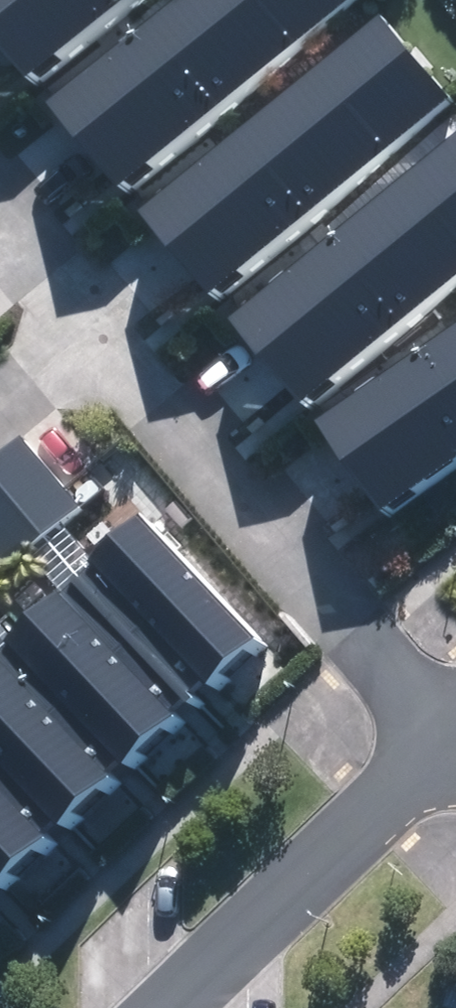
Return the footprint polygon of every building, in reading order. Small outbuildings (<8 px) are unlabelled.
[(48,86),(149,0),(0,0),(0,30),(48,86)] [(67,107),(137,189),(361,0),(193,0),(67,107)] [(390,18),(157,218),(232,305),(455,112),(455,94),(390,18)] [(247,321),(318,405),(455,289),(455,146),(247,321)] [(336,422),(400,513),(455,473),(455,338),(336,422)] [(33,438),(0,466),(0,556),(14,573),(91,508),(33,438)] [(160,521),(95,582),(216,709),(281,649),(160,521)] [(88,588),(29,643),(149,769),(207,715),(88,588)] [(0,671),(0,744),(82,831),(140,777),(22,651),(0,671)] [(16,886),(70,835),(0,762),(0,869),(16,886)] [(8,896),(0,887),(0,904),(8,896)]
